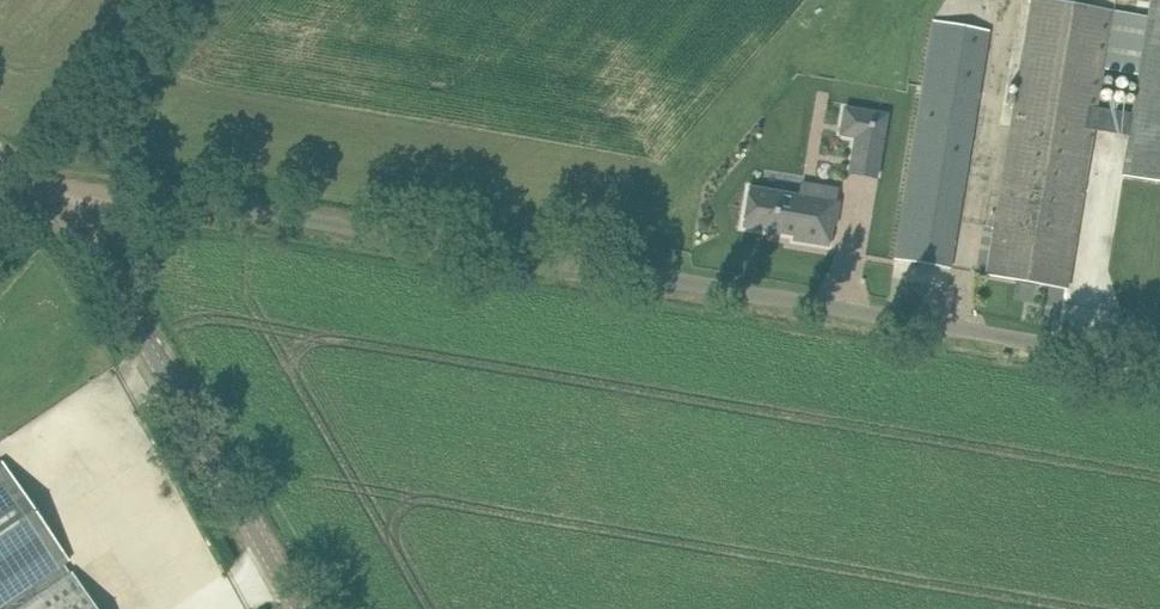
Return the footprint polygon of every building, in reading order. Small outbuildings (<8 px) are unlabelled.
[(1148,17),(1053,0),(1036,0),(988,274),(1067,288),(1095,130),(1132,136),(1126,173),(1159,179),(1159,0),(1151,0),(1148,17)] [(936,21),(899,234),(895,257),(950,267),(991,31),(936,21)] [(859,137),(851,180),(879,185),(891,118),(868,114),(865,138),(859,137)] [(746,185),(739,226),(787,234),(786,238),(825,245),(828,225),(832,225),(836,201),(833,200),(835,188),(810,184),(808,196),(746,185)] [(70,571),(65,564),(70,561),(1,461),(0,461),(0,608),(97,608),(70,571)]
